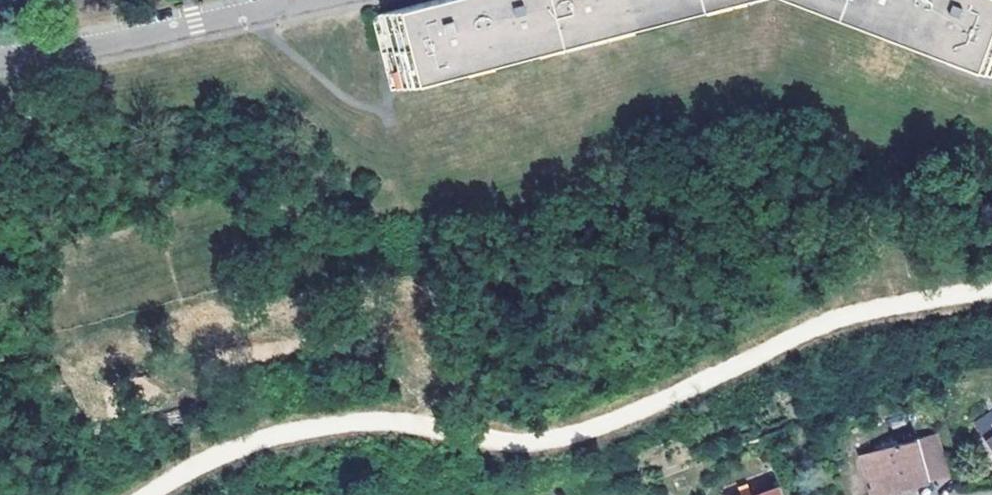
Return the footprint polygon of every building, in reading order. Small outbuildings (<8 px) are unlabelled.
[(367,15),(386,89),(720,0),(424,0),(367,15)] [(991,67),(991,0),(806,0),(991,67)] [(971,429),(991,458),(991,414),(971,429)] [(901,494),(931,486),(951,480),(939,436),(920,442),(864,458),(874,494),(902,494),(901,494)]
